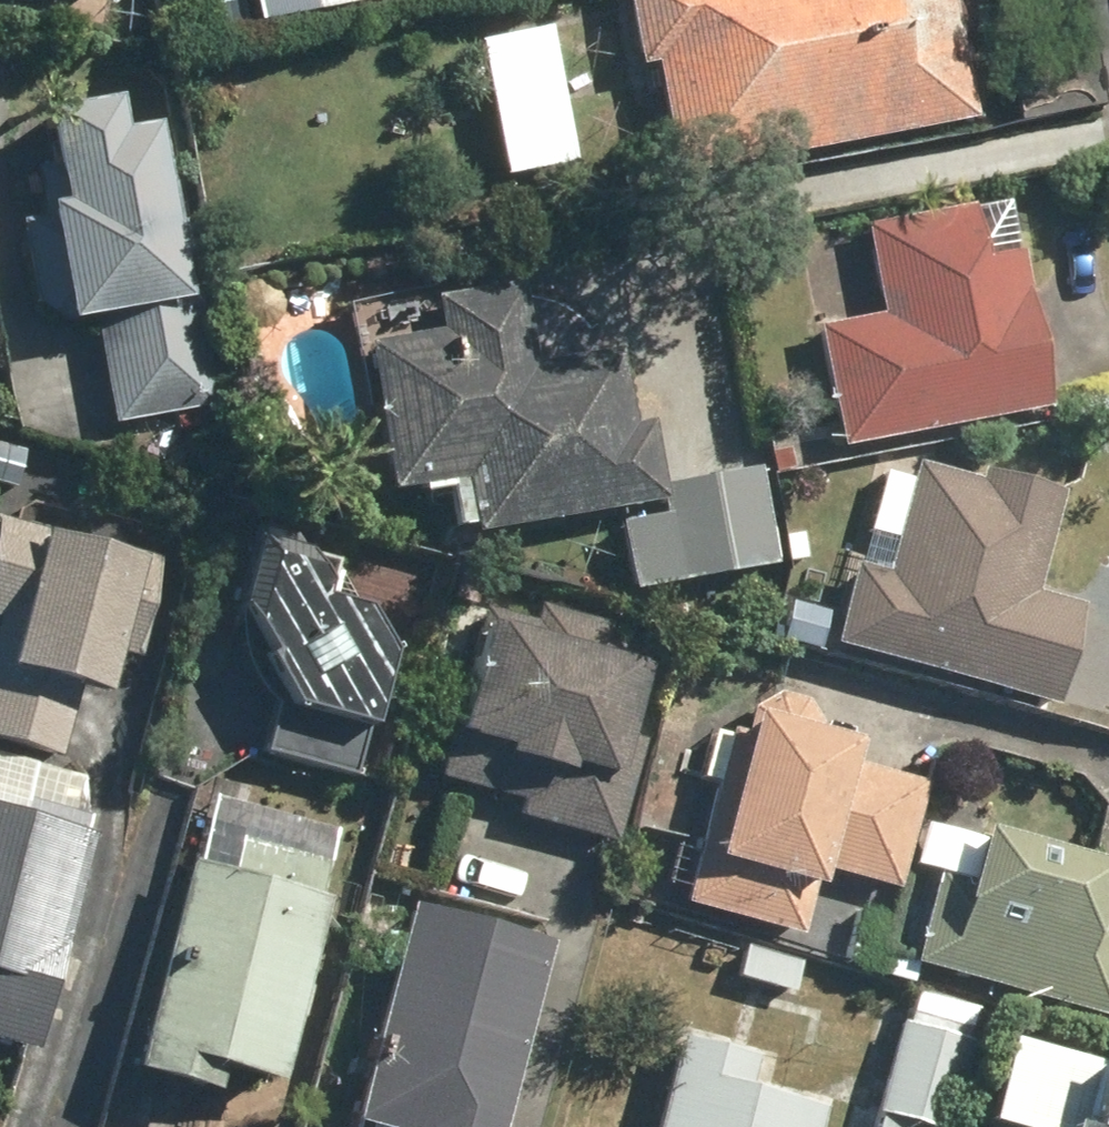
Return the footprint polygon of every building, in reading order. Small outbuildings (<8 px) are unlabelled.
[(359,0),(297,0),(300,13),(359,0)] [(953,120),(929,0),(608,0),(622,68),(639,64),(662,178),(953,120)] [(466,39),(489,176),(555,165),(532,28),(466,39)] [(2,222),(14,300),(55,321),(80,317),(95,422),(194,408),(153,126),(103,134),(98,102),(30,112),(45,216),(2,222)] [(823,446),(1030,406),(999,249),(962,256),(951,203),(846,223),(864,312),(799,325),(823,446)] [(460,531),(649,497),(635,420),(622,422),(607,344),(521,360),(506,280),(415,296),(422,332),(344,346),(371,492),(450,477),(460,531)] [(817,646),(1035,703),(1061,601),(1016,589),(1042,488),(963,467),(960,478),(896,461),(867,572),(839,565),(817,646)] [(615,591),(759,564),(741,468),(650,485),(654,510),(602,519),(615,591)] [(43,756),(61,687),(90,695),(102,653),(115,656),(141,558),(84,543),(82,547),(0,526),(0,744),(43,756)] [(247,750),(340,776),(377,650),(354,609),(310,597),(314,582),(289,548),(246,536),(225,609),(266,685),(247,750)] [(502,815),(598,841),(626,741),(611,737),(634,652),(588,640),(593,621),(520,601),(515,619),(468,606),(421,773),(507,797),(502,815)] [(805,888),(810,868),(879,886),(907,778),(836,760),(842,739),(797,728),(799,719),(786,695),(756,687),(733,703),(727,729),(712,725),(666,901),(782,931),(794,885),(805,888)] [(22,1050),(51,946),(41,943),(72,830),(0,811),(0,1044),(22,1050)] [(1097,1015),(1108,968),(1108,910),(1084,903),(1094,863),(966,829),(953,878),(919,869),(895,963),(1097,1015)] [(207,1066),(265,1081),(313,899),(300,896),(310,860),(225,838),(217,870),(176,860),(120,1070),(201,1091),(207,1066)] [(535,936),(397,900),(338,1124),(351,1126),(485,1126),(535,936)] [(953,1038),(883,1020),(855,1126),(929,1126),(953,1038)] [(807,1105),(732,1085),(740,1055),(662,1035),(638,1126),(801,1126),(807,1105)] [(1051,1056),(1032,1126),(1108,1126),(1108,1070),(1051,1056)]
